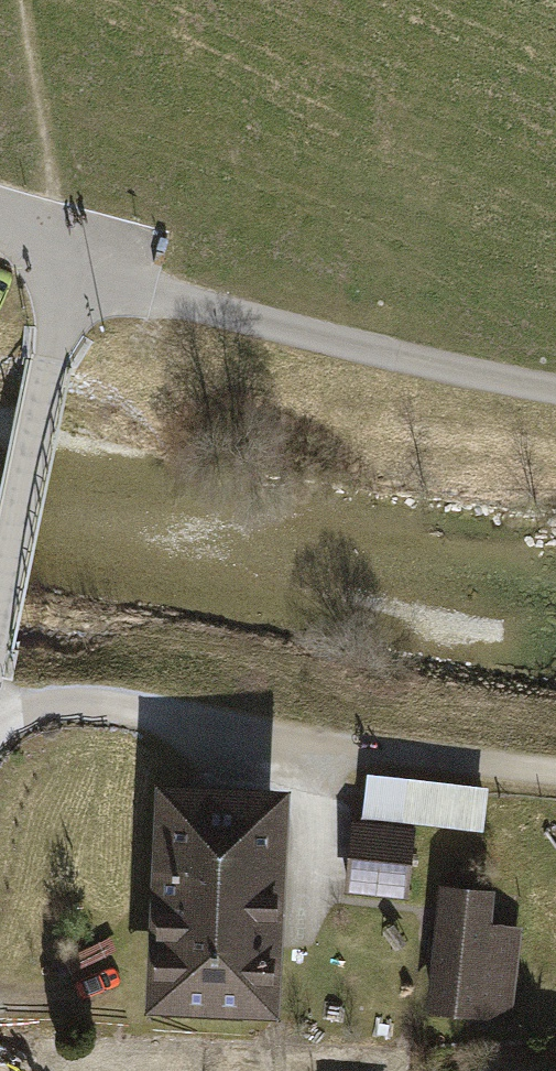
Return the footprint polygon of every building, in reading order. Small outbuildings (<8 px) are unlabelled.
[(487,782),(366,769),(361,811),(482,824),(487,782)] [(287,783),(159,776),(149,996),(277,1002),(287,783)] [(410,826),(351,819),(342,889),(402,896),(410,826)] [(496,879),(439,873),(423,1008),(513,1019),(524,924),(492,920),(496,879)]
